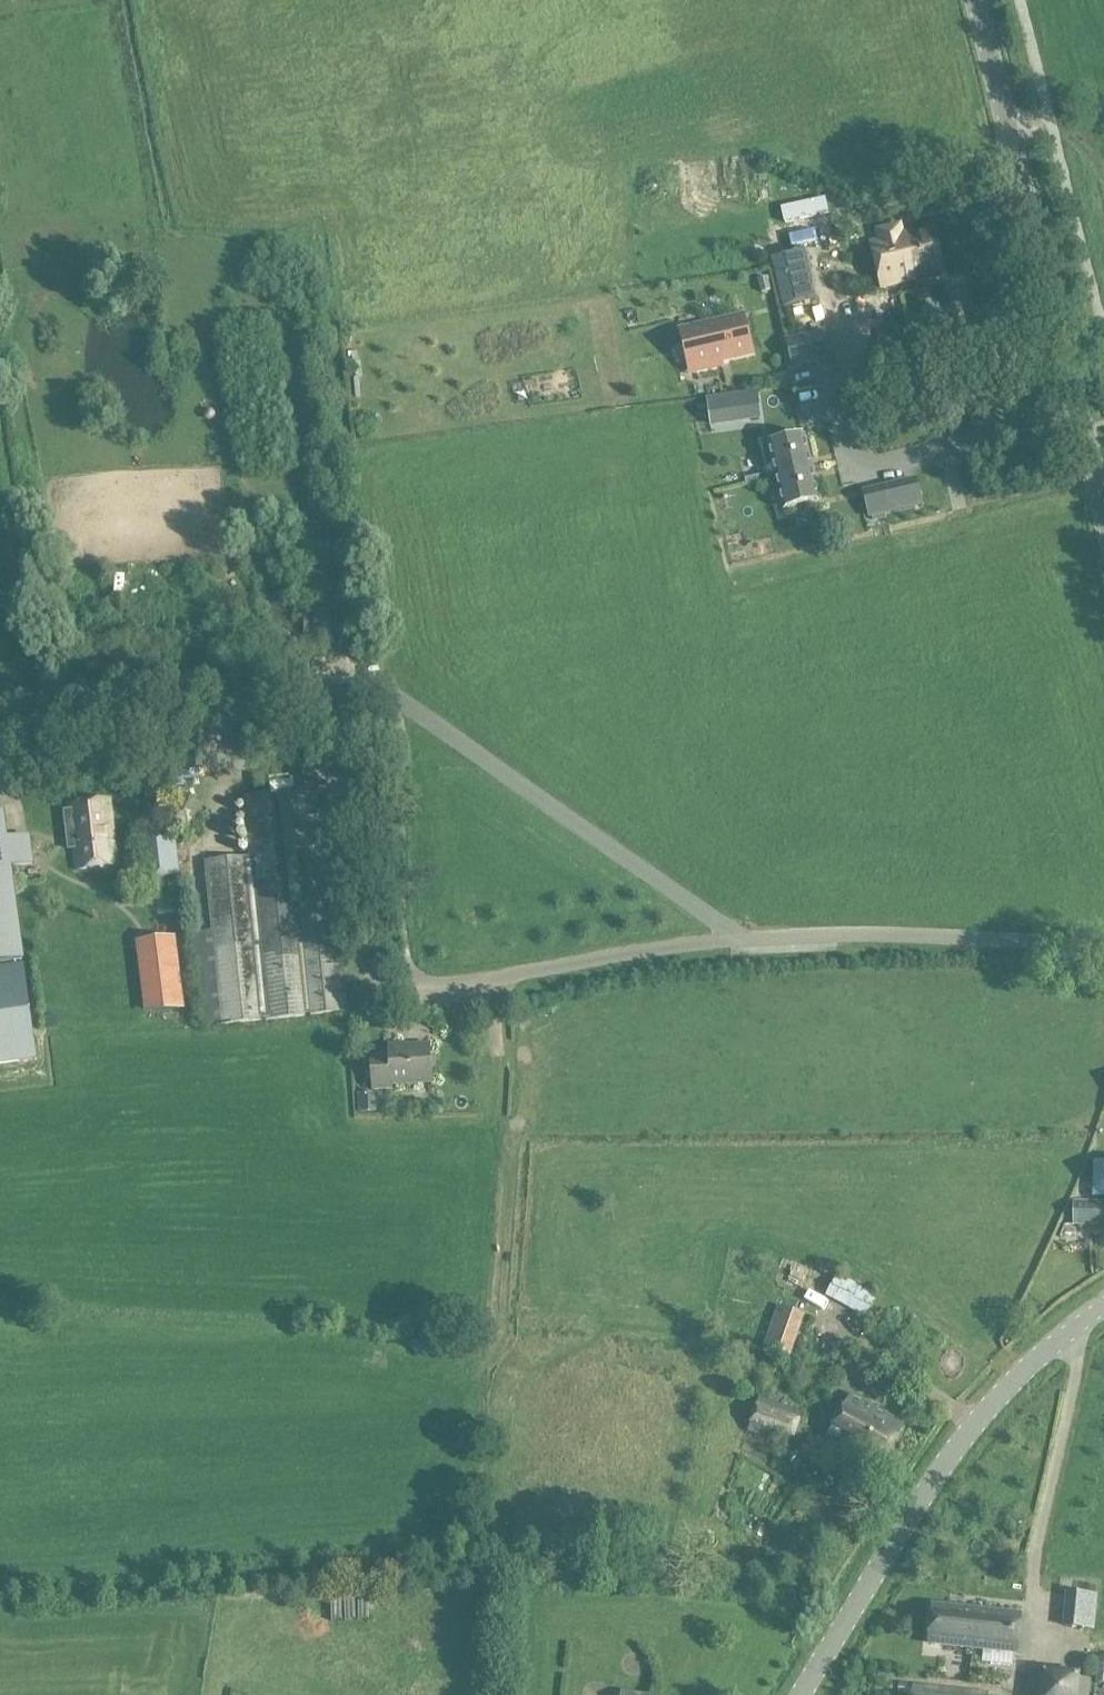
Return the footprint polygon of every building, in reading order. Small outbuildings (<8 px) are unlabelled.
[(902,234),(900,225),(873,232),(876,241),(872,242),(883,288),(913,281),(913,280),(913,279),(912,275),(914,275),(918,274),(918,272),(917,269),(913,270),(911,271),(909,265),(909,263),(909,262),(911,262),(910,256),(909,250),(906,239),(904,240),(904,239),(903,237),(903,235),(902,234)] [(913,280),(913,281),(943,274),(932,227),(902,234),(903,235),(903,237),(904,239),(904,240),(906,239),(909,250),(910,256),(911,262),(909,262),(909,263),(909,265),(911,271),(913,270),(917,269),(918,272),(918,274),(914,275),(912,275),(913,279),(913,280)] [(772,259),(783,307),(814,300),(803,253),(772,259)] [(939,289),(838,311),(846,348),(947,327),(939,289)] [(1001,294),(975,300),(988,354),(1014,348),(1001,294)] [(743,317),(684,331),(694,371),(724,363),(724,360),(751,353),(743,317)] [(822,328),(782,338),(789,367),(829,357),(822,328)] [(743,420),(761,418),(757,392),(739,394),(743,420)] [(804,437),(769,445),(777,477),(811,469),(804,437)] [(811,469),(777,477),(784,509),(819,500),(811,469)] [(916,481),(864,493),(870,517),(922,504),(916,481)] [(249,857),(205,862),(222,1026),(261,1022),(261,1020),(272,1019),(272,1021),(306,1018),(305,1016),(309,1015),(310,1017),(350,1013),(328,789),(244,797),(249,857)] [(111,800),(68,805),(76,871),(118,866),(111,800)] [(2,815),(0,815),(0,963),(22,960),(10,867),(32,864),(28,838),(6,841),(2,815)] [(177,835),(138,840),(143,882),(182,876),(177,835)] [(390,1057),(372,1058),(374,1090),(392,1089),(392,1086),(433,1083),(431,1047),(406,1049),(405,1044),(389,1045),(390,1057)] [(360,1115),(379,1115),(378,1098),(359,1099),(360,1115)] [(1074,1202),(1074,1226),(1103,1226),(1103,1202),(1074,1202)] [(833,1268),(821,1291),(842,1302),(854,1279),(833,1268)] [(853,1281),(844,1303),(863,1311),(872,1289),(853,1281)] [(778,1306),(763,1349),(791,1359),(806,1316),(778,1306)] [(811,1372),(807,1385),(822,1390),(826,1376),(811,1372)] [(852,1396),(826,1442),(879,1472),(905,1426),(852,1396)] [(760,1397),(748,1432),(790,1446),(802,1412),(760,1397)] [(1069,1592),(1065,1628),(1094,1630),(1097,1595),(1072,1593),(1069,1592)] [(934,1606),(930,1644),(973,1648),(977,1611),(934,1606)] [(977,1611),(973,1648),(1016,1653),(1020,1615),(977,1611)] [(1096,1685),(1103,1685),(1103,1657),(1098,1656),(1096,1685)] [(1029,1673),(1027,1694),(1089,1694),(1091,1680),(1029,1673)] [(914,1684),(899,1682),(898,1694),(988,1694),(988,1692),(914,1684)]
